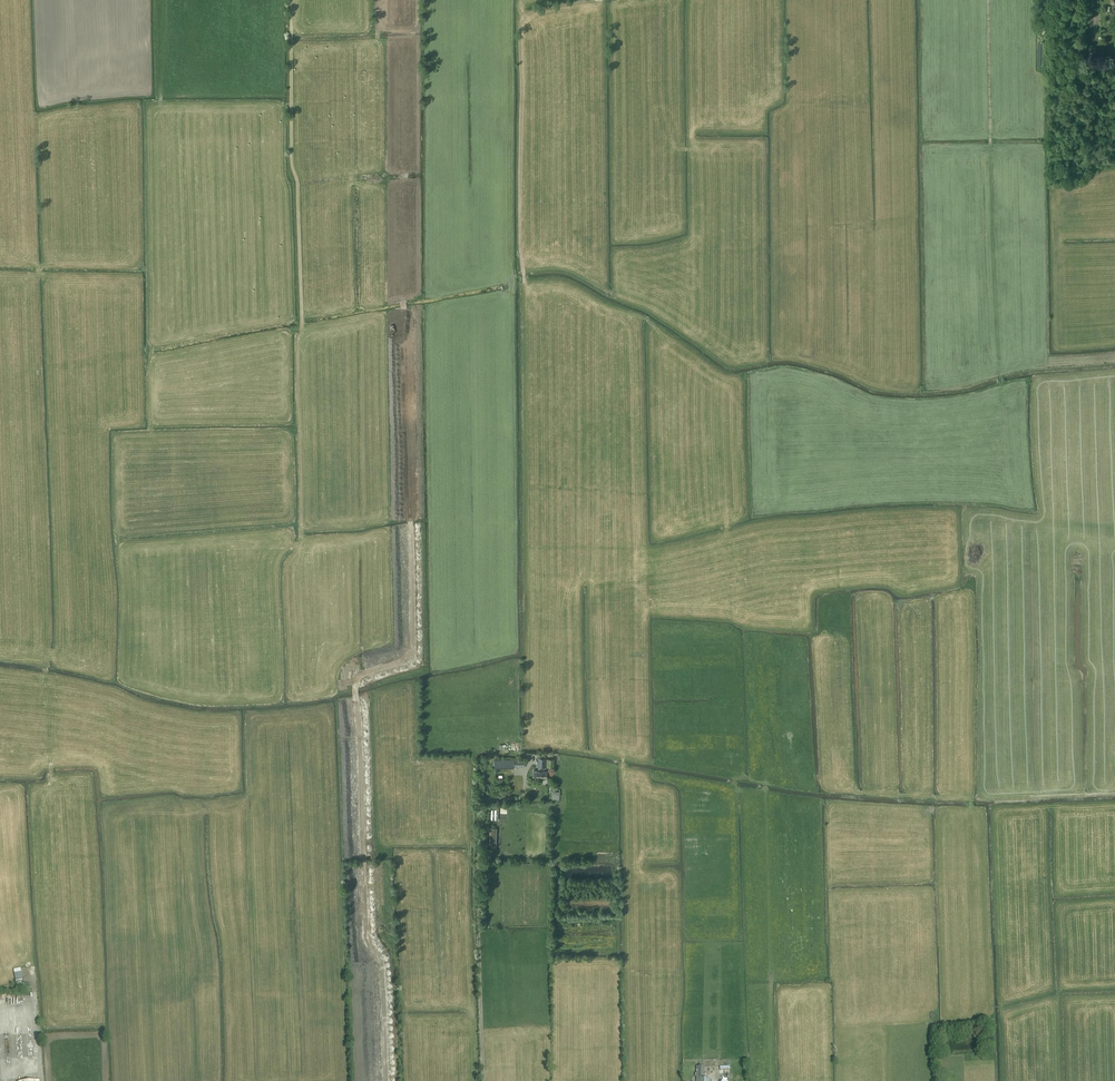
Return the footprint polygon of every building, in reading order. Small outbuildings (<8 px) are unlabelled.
[(537,778),(547,778),(547,770),(547,767),(553,767),(553,759),(537,758),(537,767),(538,767),(538,770),(533,770),(532,777),(537,777),(537,778)] [(525,767),(525,759),(494,760),(495,768),(498,768),(514,768),(514,767),(525,767)] [(23,972),(16,973),(17,984),(25,983),(23,972)] [(696,1066),(696,1080),(709,1080),(709,1079),(704,1079),(704,1074),(706,1074),(706,1066),(696,1066)]
